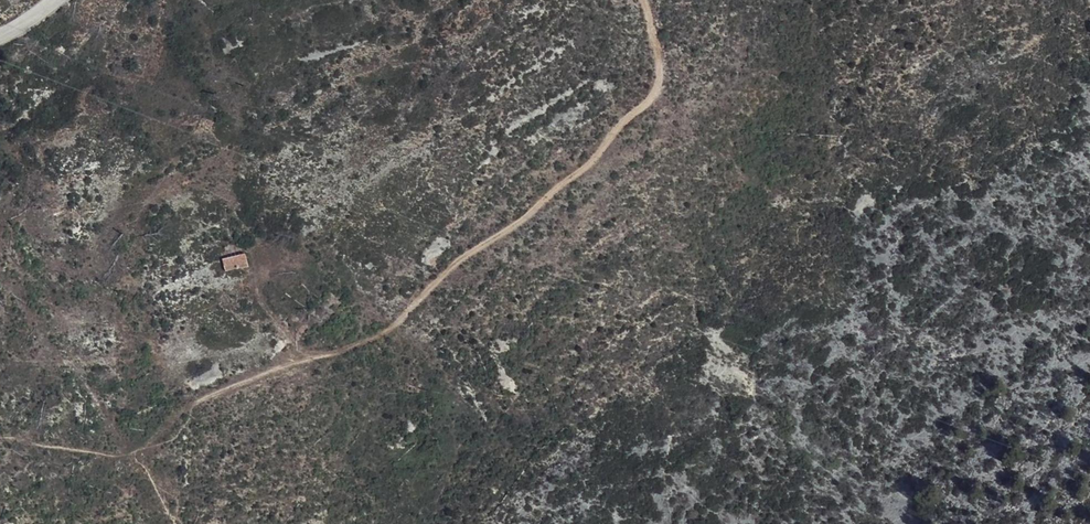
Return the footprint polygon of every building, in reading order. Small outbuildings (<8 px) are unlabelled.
[(246,255),(222,260),(225,270),(247,268),(246,255)]
